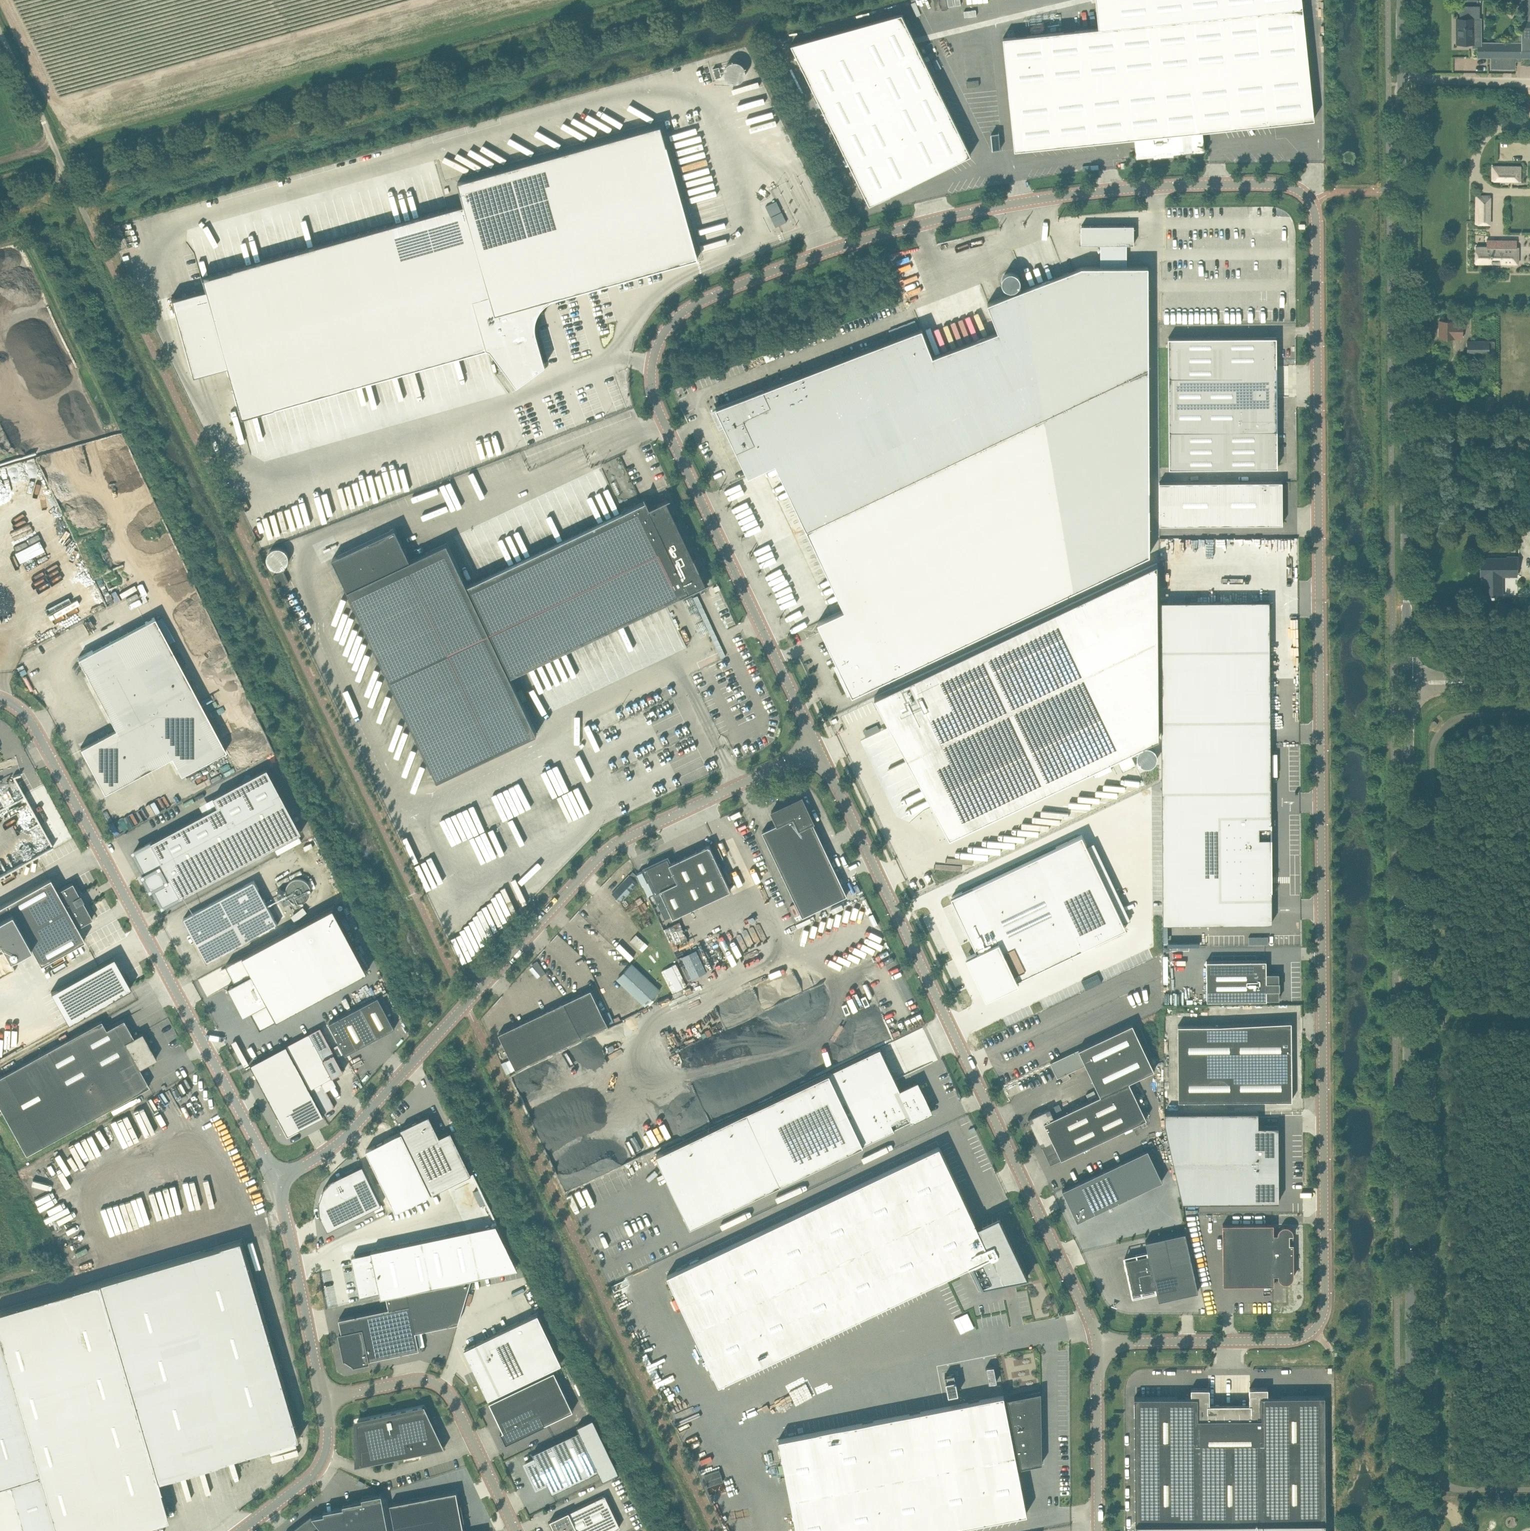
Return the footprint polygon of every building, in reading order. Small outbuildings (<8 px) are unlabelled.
[(1172,155),(1174,155),(1173,152),(1203,149),(1203,150),(1204,150),(1203,131),(1314,119),(1302,0),(1096,0),(1099,27),(1003,37),(1015,149),(1134,137),(1136,157),(1137,157),(1137,155),(1153,154),(1153,157),(1155,157),(1155,156),(1172,154),(1172,155)] [(1521,19),(1521,42),(1492,42),(1492,43),(1478,43),(1478,56),(1492,56),(1492,57),(1492,68),(1515,68),(1515,57),(1529,57),(1529,0),(1495,0),(1495,5),(1521,6),(1521,19)] [(791,44),(870,204),(971,154),(902,13),(791,44)] [(1457,34),(1457,43),(1473,43),(1473,36),(1480,36),(1480,18),(1459,18),(1459,34),(1457,34)] [(723,79),(741,80),(742,60),(724,60),(723,79)] [(719,66),(713,68),(716,78),(722,77),(719,66)] [(204,289),(170,298),(192,375),(225,366),(240,416),(506,342),(517,380),(514,381),(517,385),(530,375),(542,367),(541,364),(525,306),(557,297),(698,257),(661,124),(458,181),(464,204),(201,278),(204,289)] [(991,149),(1000,148),(999,132),(990,133),(991,149)] [(1520,181),(1520,166),(1492,166),(1492,181),(1520,181)] [(1475,195),(1475,223),(1490,223),(1490,195),(1475,195)] [(776,201),(765,206),(770,216),(781,211),(776,201)] [(782,212),(771,217),(776,227),(787,222),(782,212)] [(1081,225),(1081,244),(1134,244),(1134,225),(1081,225)] [(1487,245),(1475,245),(1475,264),(1518,263),(1518,247),(1517,247),(1517,239),(1487,239),(1487,245)] [(724,424),(749,476),(776,463),(845,609),(818,622),(837,662),(834,663),(834,664),(837,662),(850,690),(847,692),(848,692),(851,691),(852,695),(1150,554),(1148,266),(1082,266),(987,303),(998,331),(933,356),(922,328),(716,407),(722,419),(724,423),(719,425),(720,426),(724,424)] [(984,305),(980,307),(989,332),(993,330),(984,305)] [(1439,320),(1439,337),(1449,337),(1462,337),(1462,320),(1449,320),(1439,320)] [(913,321),(906,324),(909,330),(916,328),(913,321)] [(1276,366),(1276,337),(1168,337),(1169,467),(1277,466),(1277,430),(1277,408),(1277,366),(1276,366)] [(1489,340),(1467,340),(1467,354),(1489,354),(1489,355),(1494,355),(1494,340),(1489,340)] [(1485,396),(1485,404),(1493,405),(1494,397),(1485,396)] [(759,524),(741,481),(725,488),(744,533),(751,530),(750,528),(759,524)] [(1159,482),(1160,525),(1283,524),(1283,521),(1279,521),(1279,507),(1282,507),(1282,481),(1159,482)] [(348,590),(305,610),(450,916),(490,897),(495,906),(535,886),(527,868),(547,859),(496,752),(537,733),(510,676),(707,583),(706,583),(703,584),(696,570),(700,568),(694,558),(691,559),(663,502),(667,500),(667,499),(650,507),(646,500),(467,585),(447,543),(410,560),(395,528),(333,558),(348,590)] [(271,548),(269,567),(282,568),(284,550),(271,548)] [(1507,558),(1481,558),(1481,571),(1483,571),(1483,575),(1481,575),(1481,576),(1483,576),(1483,596),(1502,596),(1502,575),(1517,575),(1516,556),(1507,556),(1507,558)] [(1157,562),(874,696),(875,698),(880,696),(889,716),(892,714),(950,836),(1094,768),(1116,757),(1123,771),(1136,765),(1134,761),(1130,751),(1155,739),(1159,737),(1157,562)] [(171,756),(180,773),(225,750),(154,617),(78,658),(115,728),(80,747),(104,792),(171,756)] [(1270,649),(1161,650),(1163,923),(1272,922),(1270,649)] [(163,905),(302,831),(268,768),(214,796),(219,805),(134,851),(146,873),(144,874),(152,888),(153,887),(163,905)] [(771,811),(777,824),(762,831),(802,916),(847,895),(813,822),(814,822),(814,821),(813,821),(810,816),(811,815),(802,796),(771,811)] [(1079,835),(949,897),(975,951),(964,956),(984,996),(1016,981),(1012,973),(1072,945),(1074,951),(1123,928),(1079,835)] [(711,847),(710,844),(670,863),(667,857),(645,867),(657,891),(660,890),(673,916),(731,889),(721,868),(726,865),(717,845),(711,847)] [(622,901),(639,883),(630,874),(613,893),(622,901)] [(72,882),(57,890),(50,877),(0,905),(0,942),(9,958),(30,946),(40,964),(85,939),(77,926),(92,918),(84,903),(82,904),(81,901),(83,899),(80,893),(77,895),(76,893),(78,892),(72,882)] [(183,918),(207,962),(278,924),(254,879),(183,918)] [(278,904),(274,906),(280,919),(285,917),(278,904)] [(243,955),(226,964),(236,981),(228,985),(234,995),(236,994),(240,1002),(238,1003),(244,1014),(251,1010),(260,1027),(368,970),(334,906),(243,955)] [(666,927),(673,944),(687,938),(679,921),(666,927)] [(1249,944),(1268,944),(1268,936),(1248,936),(1249,944)] [(113,956),(51,991),(68,1022),(131,987),(113,956)] [(1206,960),(1207,1000),(1257,1000),(1257,999),(1279,999),(1279,990),(1280,990),(1280,981),(1279,981),(1279,972),(1266,973),(1266,960),(1206,960)] [(670,974),(676,988),(686,984),(676,961),(663,967),(667,976),(670,974)] [(661,990),(632,963),(617,979),(646,1006),(661,990)] [(1095,974),(1081,980),(1086,989),(1099,983),(1095,974)] [(608,1026),(591,989),(498,1033),(516,1070),(608,1026)] [(329,1022),(346,1054),(371,1041),(377,1037),(395,1027),(378,996),(329,1022)] [(0,1076),(0,1103),(28,1153),(149,1085),(139,1068),(156,1058),(150,1048),(149,1049),(145,1043),(147,1042),(142,1032),(133,1037),(123,1019),(106,1028),(101,1020),(0,1076)] [(1050,1108),(1028,1118),(1042,1146),(1042,1145),(1053,1140),(1061,1158),(1147,1118),(1129,1081),(1146,1073),(1154,1070),(1132,1023),(1094,1041),(1078,1049),(1086,1064),(1096,1087),(1100,1095),(1054,1117),(1050,1108)] [(1219,1025),(1178,1025),(1178,1100),(1292,1100),(1291,1037),(1281,1034),(1219,1034),(1219,1025)] [(310,1033),(287,1045),(323,1113),(335,1106),(322,1082),(333,1076),(343,1071),(321,1027),(310,1033)] [(287,1045),(251,1064),(288,1134),(324,1116),(287,1045)] [(880,1047),(656,1153),(690,1226),(776,1185),(909,1122),(914,1120),(914,1121),(931,1113),(916,1081),(900,1089),(880,1047)] [(1078,1049),(1050,1062),(1057,1077),(1086,1064),(1078,1049)] [(1258,1111),(1165,1111),(1165,1122),(1182,1202),(1279,1201),(1278,1125),(1259,1125),(1258,1111)] [(429,1114),(400,1128),(402,1131),(432,1193),(472,1173),(451,1130),(440,1135),(429,1114)] [(402,1131),(366,1149),(396,1210),(432,1193),(402,1131)] [(939,1145),(667,1274),(719,1383),(906,1295),(969,1265),(972,1264),(982,1285),(1028,1276),(999,1215),(977,1225),(939,1145)] [(1148,1149),(1062,1189),(1077,1221),(1163,1180),(1148,1149)] [(321,1195),(319,1202),(320,1214),(321,1217),(322,1216),(328,1230),(382,1204),(363,1164),(335,1177),(332,1179),(324,1187),(321,1195)] [(1278,1233),(1274,1233),(1273,1223),(1223,1224),(1223,1265),(1233,1265),(1233,1285),(1274,1284),(1274,1274),(1278,1274),(1278,1275),(1278,1276),(1278,1277),(1279,1277),(1279,1278),(1280,1279),(1281,1280),(1282,1281),(1284,1282),(1285,1282),(1286,1282),(1287,1282),(1288,1282),(1289,1282),(1290,1281),(1291,1280),(1292,1280),(1292,1279),(1293,1277),(1294,1276),(1294,1275),(1293,1234),(1293,1233),(1293,1232),(1293,1230),(1292,1229),(1292,1228),(1291,1227),(1290,1226),(1288,1226),(1287,1225),(1286,1225),(1285,1225),(1284,1225),(1283,1226),(1282,1226),(1280,1227),(1280,1228),(1279,1229),(1278,1230),(1278,1231),(1278,1232),(1278,1233)] [(372,1250),(352,1253),(360,1294),(380,1290),(381,1296),(389,1294),(472,1278),(481,1276),(472,1229),(372,1249),(372,1250)] [(1148,1253),(1125,1258),(1133,1291),(1156,1286),(1159,1299),(1198,1291),(1185,1232),(1146,1240),(1148,1253)] [(168,1518),(159,1489),(160,1489),(160,1488),(157,1479),(300,1437),(241,1239),(98,1281),(0,1310),(0,1530),(123,1530),(168,1518)] [(345,1358),(346,1357),(354,1363),(354,1364),(369,1361),(369,1359),(419,1348),(416,1331),(458,1322),(472,1278),(387,1296),(390,1307),(339,1318),(342,1332),(339,1333),(345,1358)] [(484,1339),(465,1348),(473,1365),(489,1397),(507,1388),(562,1363),(546,1330),(538,1313),(484,1339)] [(994,1365),(986,1367),(989,1383),(998,1381),(994,1365)] [(554,1370),(489,1401),(503,1431),(501,1432),(501,1431),(500,1432),(506,1443),(546,1424),(545,1423),(573,1410),(554,1370)] [(945,1374),(949,1394),(958,1392),(954,1372),(945,1374)] [(1326,1521),(1325,1467),(1325,1412),(1325,1395),(1268,1396),(1268,1387),(1249,1388),(1250,1404),(1209,1404),(1209,1388),(1191,1388),(1191,1396),(1134,1397),(1134,1412),(1135,1523),(1135,1530),(1326,1530),(1326,1521)] [(779,1437),(797,1530),(931,1530),(1027,1512),(1018,1467),(1005,1398),(1004,1393),(779,1437)] [(1008,1397),(1005,1398),(1018,1467),(1022,1466),(1021,1464),(1024,1464),(1025,1466),(1042,1462),(1042,1438),(1040,1438),(1039,1393),(1027,1395),(1027,1394),(1011,1397),(1012,1399),(1009,1399),(1008,1397)] [(359,1453),(360,1464),(362,1464),(445,1447),(427,1409),(427,1410),(425,1407),(422,1407),(371,1418),(357,1421),(358,1431),(357,1431),(359,1453),(358,1453),(359,1453)] [(533,1476),(532,1477),(537,1486),(547,1482),(552,1493),(598,1471),(603,1480),(619,1472),(593,1418),(577,1426),(579,1430),(533,1452),(535,1457),(525,1462),(530,1471),(531,1471),(533,1476)] [(462,1521),(464,1520),(461,1503),(459,1504),(456,1490),(420,1497),(390,1503),(395,1530),(464,1530),(462,1521)] [(289,1530),(389,1530),(382,1493),(362,1497),(363,1500),(343,1503),(344,1506),(324,1510),(325,1513),(313,1515),(311,1514),(289,1530)] [(569,1511),(550,1520),(556,1530),(609,1530),(620,1526),(605,1494),(569,1511)]
